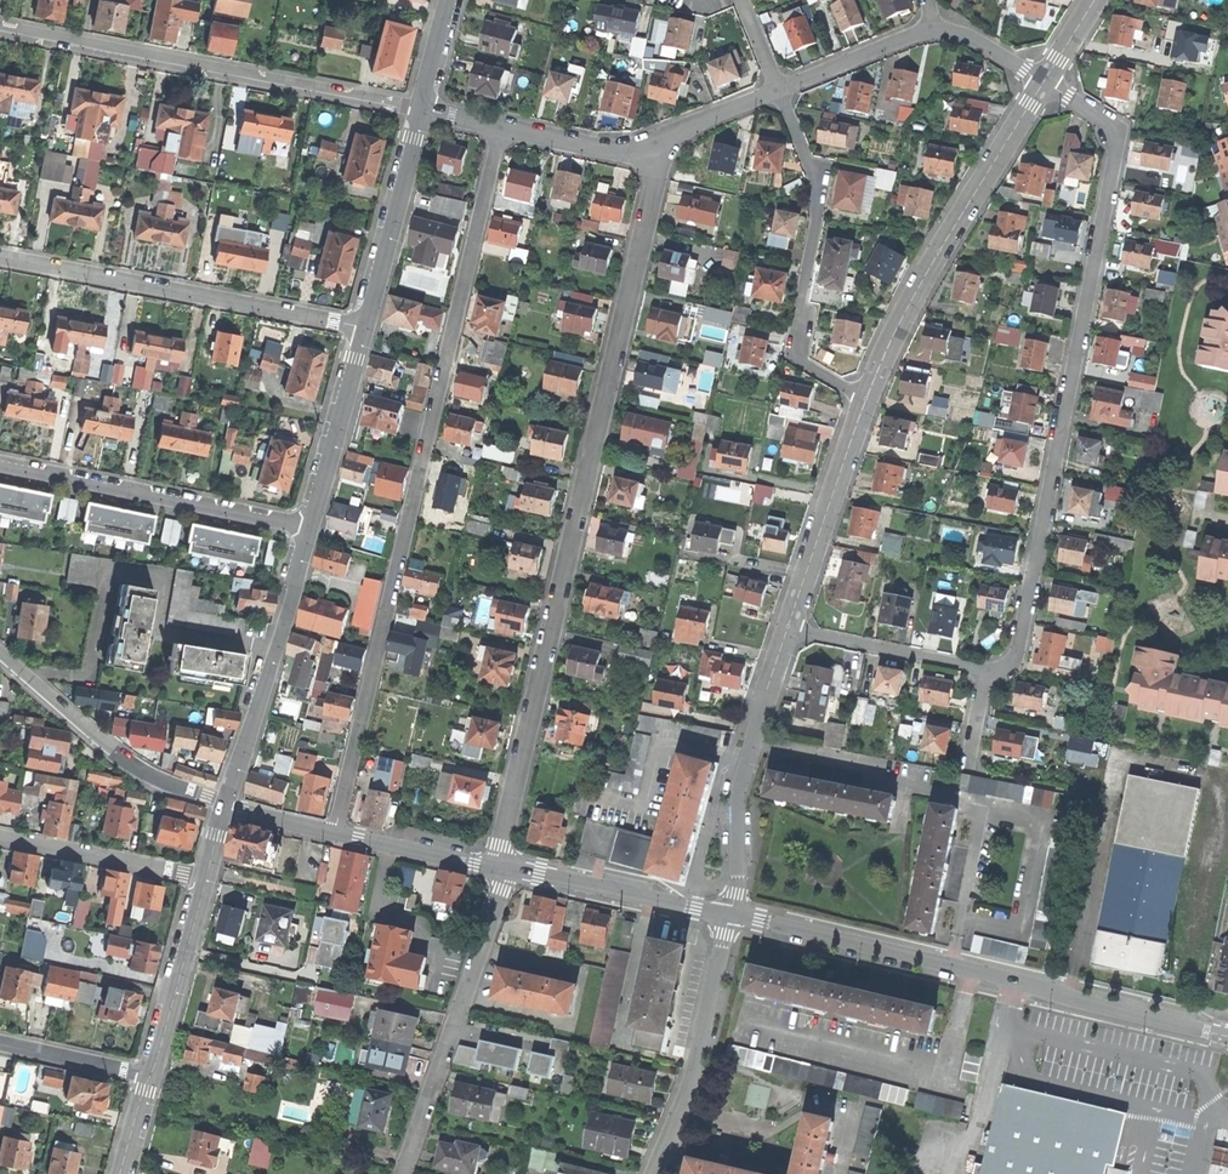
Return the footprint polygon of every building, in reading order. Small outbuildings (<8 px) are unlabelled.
[(36,16),(49,18),(62,21),(66,0),(39,0),(36,16)] [(99,1),(95,27),(111,30),(121,32),(126,7),(136,9),(138,0),(117,0),(117,1),(112,0),(112,4),(99,1)] [(150,38),(165,40),(174,42),(177,25),(181,25),(182,19),(195,21),(199,3),(182,0),(158,0),(150,38)] [(245,17),(249,0),(215,0),(213,11),(245,17)] [(494,1),(526,10),(528,0),(495,0),(494,1)] [(853,0),(851,0),(832,8),(843,34),(853,30),(863,26),(853,0)] [(912,11),(908,0),(877,0),(886,21),(901,15),(902,18),(907,16),(911,14),(910,11),(912,11)] [(1036,18),(1044,20),(1045,11),(1047,0),(1013,0),(1013,1),(1020,2),(1017,15),(1026,17),(1025,21),(1035,23),(1036,18)] [(1172,0),(1132,0),(1131,4),(1169,12),(1172,0)] [(622,10),(614,9),(614,10),(601,8),(598,21),(611,24),(609,33),(636,38),(640,19),(641,14),(629,12),(622,10)] [(805,50),(816,46),(805,19),(804,20),(800,10),(781,18),(783,24),(787,23),(788,26),(785,28),(784,28),(794,54),(805,50)] [(1139,33),(1141,25),(1113,19),(1111,31),(1108,46),(1131,51),(1135,32),(1139,33)] [(667,44),(666,48),(675,50),(688,53),(694,25),(681,22),(672,20),(667,44)] [(482,50),(518,59),(521,46),(514,44),(517,31),(510,29),(511,24),(500,22),(499,26),(488,23),(485,35),(482,50)] [(210,23),(206,48),(223,51),(231,53),(236,28),(210,23)] [(396,26),(385,23),(378,48),(406,55),(409,42),(413,30),(402,27),(396,25),(396,26)] [(320,45),(338,49),(342,31),(324,27),(320,45)] [(780,40),(772,44),(779,60),(787,57),(780,40)] [(647,44),(638,42),(634,60),(637,60),(644,62),(647,44)] [(672,64),(675,50),(666,48),(667,44),(662,43),(659,63),(668,64),(672,64)] [(399,79),(406,55),(378,48),(372,72),(382,75),(384,76),(389,77),(399,79)] [(710,67),(719,89),(730,85),(740,81),(735,68),(741,66),(736,54),(730,56),(731,59),(710,67)] [(645,73),(644,62),(637,60),(634,72),(645,75),(645,73)] [(659,63),(644,62),(645,73),(650,73),(656,72),(656,74),(650,100),(666,104),(677,107),(682,85),(687,86),(690,73),(670,68),(669,69),(667,68),(668,64),(659,63)] [(507,84),(510,73),(478,64),(474,77),(471,88),(479,90),(478,94),(498,99),(499,95),(500,96),(504,83),(507,84)] [(1122,67),(1105,64),(1103,74),(1110,75),(1108,83),(1107,87),(1107,89),(1105,100),(1126,104),(1127,102),(1134,103),(1137,88),(1129,86),(1132,73),(1122,71),(1122,67)] [(953,88),(978,93),(982,71),(970,69),(958,66),(953,88)] [(889,83),(886,99),(911,104),(917,77),(904,74),(895,72),(893,83),(889,83)] [(3,96),(0,110),(0,112),(8,114),(15,77),(0,74),(0,96),(3,96)] [(576,81),(553,75),(547,97),(557,100),(569,104),(576,81)] [(33,80),(15,77),(8,114),(15,115),(18,99),(35,103),(39,82),(33,80)] [(613,117),(635,123),(643,93),(622,87),(624,81),(612,78),(608,94),(604,93),(602,100),(606,101),(602,114),(613,117)] [(1167,111),(1179,114),(1185,87),(1163,82),(1157,109),(1167,111)] [(858,86),(850,85),(845,111),(868,116),(873,89),(858,86)] [(77,137),(90,139),(99,93),(99,92),(80,89),(75,88),(71,110),(72,110),(80,111),(80,115),(75,137),(77,137)] [(87,159),(103,162),(103,142),(103,139),(107,117),(114,118),(113,122),(114,122),(118,122),(123,97),(115,96),(99,93),(90,139),(87,159)] [(171,175),(174,159),(184,109),(166,105),(159,104),(155,125),(160,126),(160,130),(165,131),(161,150),(151,161),(147,160),(146,170),(171,175)] [(972,111),(955,107),(950,132),(977,137),(979,128),(981,116),(971,114),(972,111)] [(204,133),(208,113),(197,111),(184,109),(174,159),(198,163),(203,134),(204,133)] [(258,160),(260,151),(267,114),(251,111),(243,109),(239,131),(243,131),(243,135),(248,136),(249,132),(256,134),(254,147),(241,145),(237,164),(250,167),(252,159),(258,160)] [(260,151),(267,152),(270,137),(287,140),(291,118),(282,116),(267,114),(260,151)] [(111,138),(114,122),(113,122),(114,118),(107,117),(103,139),(107,140),(111,138)] [(856,129),(823,122),(820,136),(818,145),(845,151),(847,138),(855,140),(856,129)] [(377,164),(383,142),(368,138),(355,134),(349,157),(377,164)] [(1067,134),(1059,176),(1079,180),(1089,182),(1092,172),(1095,159),(1083,157),(1083,153),(1078,152),(1080,144),(1075,136),(1067,134)] [(76,157),(87,159),(90,139),(77,137),(73,156),(76,157)] [(321,141),(319,149),(334,153),(336,145),(321,141)] [(1221,174),(1227,172),(1227,141),(1220,143),(1223,154),(1216,156),(1221,174)] [(756,172),(780,175),(783,159),(784,150),(775,149),(775,143),(765,142),(764,147),(760,147),(756,172)] [(439,169),(461,175),(468,150),(446,144),(442,158),(439,169)] [(1173,154),(1174,149),(1146,144),(1144,155),(1142,166),(1170,171),(1171,162),(1173,154)] [(136,168),(146,170),(147,160),(151,161),(161,150),(140,146),(136,168)] [(738,153),(717,148),(715,155),(711,172),(733,177),(738,153)] [(929,148),(924,174),(952,179),(955,165),(957,154),(929,148)] [(1183,148),(1182,153),(1199,156),(1200,151),(1183,148)] [(332,160),(334,153),(319,149),(317,155),(332,160)] [(81,187),(87,159),(76,157),(74,167),(77,168),(70,202),(54,198),(50,220),(55,221),(74,224),(81,187)] [(373,176),(377,164),(349,157),(343,179),(370,187),(373,176)] [(39,177),(61,181),(65,164),(43,160),(39,177)] [(1045,178),(1047,170),(1030,166),(1023,165),(1017,192),(1017,193),(1021,194),(1041,198),(1045,178)] [(875,170),(873,181),(874,181),(873,189),(890,192),(894,174),(875,170)] [(1047,170),(1045,178),(1052,179),(1053,171),(1047,170)] [(13,213),(17,191),(0,188),(3,172),(0,172),(0,211),(5,212),(13,213)] [(570,175),(560,172),(553,199),(575,204),(581,177),(570,175)] [(526,176),(514,173),(508,197),(532,202),(537,179),(526,176)] [(862,195),(865,180),(840,175),(837,188),(833,209),(859,214),(862,195)] [(1077,188),(1079,180),(1059,176),(1058,184),(1077,188)] [(327,182),(312,178),(310,186),(325,190),(327,182)] [(871,197),(873,189),(874,181),(873,181),(865,180),(862,195),(871,197)] [(432,194),(434,195),(463,202),(466,191),(435,183),(432,194)] [(798,184),(785,191),(789,199),(802,192),(798,184)] [(597,195),(599,195),(614,199),(615,196),(609,194),(611,187),(602,185),(601,187),(599,187),(597,195)] [(88,188),(81,187),(74,224),(88,227),(98,229),(102,208),(85,204),(88,188)] [(1019,202),(1021,194),(1017,193),(1017,192),(1002,188),(997,197),(1019,202)] [(903,189),(900,202),(907,203),(904,218),(927,222),(930,207),(932,195),(903,189)] [(1045,206),(1052,208),(1055,192),(1049,190),(1049,195),(1047,194),(1045,206)] [(1163,202),(1164,198),(1137,193),(1135,204),(1133,215),(1160,220),(1162,210),(1163,202)] [(430,212),(464,221),(468,203),(463,202),(434,195),(430,212)] [(625,201),(614,199),(599,195),(593,220),(609,224),(610,220),(620,223),(623,213),(625,201)] [(712,201),(697,197),(697,200),(684,198),(682,209),(679,220),(715,228),(720,206),(711,204),(712,201)] [(142,237),(158,240),(166,203),(159,202),(156,218),(139,214),(135,236),(142,237)] [(1221,235),(1227,233),(1227,202),(1219,205),(1222,215),(1215,217),(1221,235)] [(173,204),(166,203),(158,240),(175,243),(183,244),(187,220),(177,218),(176,221),(170,220),(173,204)] [(276,211),(272,227),(286,231),(290,215),(276,211)] [(1020,238),(1022,231),(1024,232),(1027,218),(1001,213),(998,227),(994,226),(992,236),(989,248),(1017,254),(1019,244),(1022,245),(1023,238),(1020,238)] [(778,214),(773,237),(788,240),(794,241),(797,227),(799,219),(778,214)] [(1072,220),(1048,215),(1044,239),(1056,241),(1071,244),(1078,245),(1079,238),(1081,224),(1072,223),(1072,220)] [(512,248),(516,249),(522,225),(496,219),(493,230),(490,243),(512,248)] [(435,267),(439,251),(452,255),(458,232),(417,220),(414,231),(411,243),(420,246),(416,262),(435,267)] [(298,229),(313,233),(315,225),(300,221),(298,229)] [(600,226),(583,222),(582,229),(598,233),(600,226)] [(218,239),(215,260),(223,262),(238,265),(245,228),(238,226),(235,242),(228,241),(229,237),(219,236),(218,239)] [(252,229),(245,228),(238,265),(250,267),(262,269),(267,244),(259,243),(258,246),(249,245),(252,229)] [(356,239),(328,231),(322,253),(350,261),(353,249),(356,239)] [(788,240),(773,237),(770,236),(768,247),(786,251),(788,240)] [(294,239),(292,247),(307,251),(309,243),(294,239)] [(1182,246),(1183,245),(1152,239),(1150,246),(1155,247),(1152,258),(1158,259),(1159,255),(1180,259),(1182,246)] [(1069,252),(1071,244),(1056,241),(1054,249),(1069,252)] [(826,255),(824,265),(847,269),(852,246),(836,242),(835,246),(828,245),(826,255)] [(1123,263),(1150,269),(1152,258),(1155,247),(1150,246),(1127,242),(1125,253),(1123,263)] [(1033,243),(1030,256),(1050,260),(1052,247),(1033,243)] [(582,271),(606,276),(609,264),(612,250),(588,245),(585,257),(578,256),(575,268),(582,269),(582,271)] [(1180,259),(1186,260),(1189,247),(1182,246),(1180,259)] [(306,258),(307,251),(292,247),(290,254),(306,258)] [(880,247),(865,275),(889,287),(896,275),(903,260),(880,247)] [(530,252),(516,249),(512,248),(510,259),(527,263),(530,252)] [(746,255),(727,251),(723,269),(742,273),(746,255)] [(344,284),(350,261),(322,253),(316,277),(326,280),(344,284)] [(661,279),(692,286),(695,272),(689,271),(691,259),(666,253),(663,267),(661,279)] [(1015,260),(1013,271),(1023,273),(1026,262),(1015,260)] [(826,291),(842,294),(847,269),(824,265),(821,276),(819,286),(827,288),(826,291)] [(1177,274),(1159,271),(1155,291),(1165,292),(1174,294),(1177,274)] [(1007,282),(1020,285),(1022,275),(1009,272),(1007,282)] [(749,285),(746,298),(782,306),(785,292),(788,279),(759,273),(756,287),(749,285)] [(952,300),(974,304),(980,278),(958,273),(955,285),(952,300)] [(1045,286),(1037,285),(1032,313),(1054,317),(1057,302),(1059,289),(1045,286)] [(1227,298),(1227,288),(1220,286),(1218,295),(1227,298)] [(1163,302),(1165,292),(1155,291),(1148,289),(1146,298),(1163,302)] [(568,312),(564,330),(585,335),(586,331),(592,333),(594,325),(598,310),(591,308),(594,297),(565,290),(561,310),(568,312)] [(1130,297),(1131,295),(1128,294),(1120,293),(1108,291),(1106,304),(1103,318),(1125,322),(1127,314),(1130,297)] [(499,299),(498,303),(506,305),(508,296),(500,294),(499,299)] [(506,305),(503,317),(514,320),(519,298),(508,296),(506,305)] [(1138,299),(1130,297),(1127,314),(1135,315),(1138,299)] [(420,328),(425,308),(393,299),(390,311),(387,323),(417,330),(417,327),(420,328)] [(500,330),(503,317),(506,305),(498,303),(488,300),(481,299),(478,310),(474,324),(481,326),(479,332),(490,334),(498,336),(500,330)] [(4,345),(7,330),(24,333),(28,311),(21,310),(3,307),(0,322),(0,344),(4,345)] [(425,308),(420,328),(423,333),(426,332),(426,329),(431,330),(432,328),(442,331),(446,313),(425,308)] [(730,324),(748,328),(752,312),(734,309),(732,314),(730,324)] [(690,345),(696,321),(653,311),(651,323),(648,335),(659,338),(658,342),(676,346),(677,342),(690,345)] [(732,314),(721,312),(720,317),(703,314),(701,324),(728,330),(730,324),(732,314)] [(1214,312),(1212,322),(1207,321),(1203,339),(1209,340),(1207,349),(1202,348),(1198,366),(1227,372),(1227,315),(1214,312)] [(67,356),(75,358),(81,321),(66,318),(58,317),(54,338),(70,341),(67,356)] [(84,343),(101,346),(106,325),(98,324),(81,321),(75,358),(81,359),(84,343)] [(831,346),(855,351),(857,340),(860,327),(836,322),(831,346)] [(1023,331),(999,326),(995,343),(1019,348),(1023,331)] [(923,348),(947,353),(952,331),(942,330),(937,329),(927,327),(925,337),(923,348)] [(146,368),(153,369),(154,366),(160,335),(143,332),(136,331),(132,352),(149,355),(146,368)] [(211,359),(235,364),(241,336),(233,334),(218,331),(211,359)] [(496,344),(498,336),(490,334),(488,342),(496,344)] [(176,338),(160,335),(154,366),(170,369),(171,363),(179,364),(184,340),(176,338)] [(1145,340),(1122,335),(1120,342),(1120,343),(1144,348),(1145,340)] [(498,336),(496,344),(507,347),(509,338),(498,336)] [(1120,343),(1120,342),(1099,338),(1096,350),(1094,364),(1115,368),(1116,365),(1120,366),(1122,357),(1118,356),(1120,343)] [(739,366),(761,370),(764,357),(766,344),(745,340),(739,366)] [(1036,343),(1030,342),(1026,341),(1020,368),(1043,373),(1046,358),(1048,345),(1036,343)] [(488,342),(486,342),(481,362),(495,365),(503,367),(508,347),(507,347),(496,344),(488,342)] [(267,343),(264,354),(279,358),(281,359),(285,349),(267,343)] [(298,347),(292,369),(319,377),(325,354),(308,349),(298,347)] [(709,349),(705,363),(721,367),(725,354),(709,349)] [(553,364),(582,370),(585,359),(556,352),(553,364)] [(43,355),(35,354),(32,370),(37,371),(40,372),(43,355)] [(262,361),(277,365),(279,358),(264,354),(262,361)] [(392,384),(394,378),(398,363),(374,357),(371,368),(368,377),(384,381),(392,384)] [(275,372),(277,365),(262,361),(259,367),(275,372)] [(583,371),(582,370),(553,364),(551,363),(545,389),(577,396),(580,384),(583,371)] [(113,366),(103,364),(100,381),(110,383),(113,366)] [(415,386),(428,389),(433,367),(421,364),(415,386)] [(680,374),(640,365),(638,375),(636,387),(675,396),(680,374)] [(7,383),(9,378),(10,373),(11,368),(2,366),(0,373),(0,381),(7,383)] [(34,383),(37,371),(32,370),(20,368),(18,379),(27,381),(34,383)] [(260,382),(262,373),(246,369),(244,378),(260,382)] [(286,391),(313,399),(315,391),(319,377),(292,369),(286,391)] [(135,386),(150,388),(153,372),(138,370),(135,386)] [(899,395),(923,400),(927,378),(904,373),(901,384),(899,395)] [(51,385),(64,387),(66,377),(53,375),(51,385)] [(1129,388),(1138,390),(1145,391),(1155,393),(1157,379),(1135,375),(1131,377),(1129,388)] [(191,379),(181,377),(177,396),(187,398),(191,379)] [(86,380),(77,378),(74,395),(83,396),(86,380)] [(258,391),(260,382),(244,378),(242,387),(258,391)] [(400,379),(394,378),(392,384),(384,381),(383,385),(397,389),(400,379)] [(24,397),(31,398),(34,383),(27,381),(24,397)] [(162,383),(152,382),(151,391),(160,392),(162,383)] [(34,383),(31,398),(38,400),(41,384),(34,383)] [(801,422),(803,412),(807,412),(809,403),(812,391),(785,385),(780,407),(782,407),(779,418),(785,419),(801,422)] [(1019,385),(1017,393),(1036,397),(1037,389),(1019,385)] [(423,410),(428,389),(415,386),(413,396),(410,395),(408,407),(423,410)] [(1126,387),(1124,394),(1124,396),(1137,399),(1137,395),(1144,397),(1145,391),(1138,390),(1129,388),(1126,387)] [(1124,396),(1124,394),(1098,389),(1096,402),(1093,416),(1098,416),(1097,421),(1118,425),(1130,428),(1133,414),(1121,412),(1124,396)] [(1160,413),(1163,395),(1155,393),(1145,391),(1144,397),(1137,395),(1137,399),(1135,408),(1160,413)] [(1004,419),(1031,424),(1032,425),(1035,412),(1038,398),(1036,397),(1017,393),(1016,393),(1015,395),(1006,393),(1001,415),(1004,416),(1004,419)] [(27,420),(31,398),(24,397),(7,394),(3,415),(10,416),(27,420)] [(153,409),(167,412),(170,398),(155,395),(153,409)] [(237,398),(222,395),(220,403),(236,406),(237,398)] [(102,412),(109,413),(112,398),(105,396),(102,412)] [(364,427),(397,435),(404,406),(372,397),(369,408),(384,411),(382,419),(367,415),(364,427)] [(55,403),(38,400),(31,398),(27,420),(43,423),(51,424),(55,403)] [(112,398),(109,413),(116,415),(119,399),(112,398)] [(932,399),(931,408),(946,410),(947,401),(932,399)] [(231,407),(222,406),(219,422),(228,424),(231,407)] [(928,407),(926,417),(943,421),(946,410),(931,408),(928,407)] [(368,411),(367,415),(382,419),(384,411),(369,408),(368,411)] [(104,435),(109,413),(102,412),(85,409),(81,430),(88,431),(104,435)] [(179,428),(186,429),(189,414),(182,412),(179,428)] [(116,415),(109,413),(104,435),(119,438),(128,440),(132,418),(116,415)] [(189,414),(186,429),(193,431),(196,415),(189,414)] [(709,417),(694,414),(692,421),(691,423),(696,424),(707,426),(709,417)] [(665,452),(671,426),(629,416),(625,430),(622,442),(632,444),(633,445),(640,447),(641,446),(665,452)] [(779,418),(769,416),(768,426),(783,429),(785,419),(779,418)] [(484,425),(452,417),(448,429),(445,441),(471,448),(475,434),(482,436),(484,425)] [(1029,436),(1031,424),(1004,419),(996,417),(993,429),(1001,431),(1029,436)] [(880,448),(904,452),(909,424),(885,419),(883,432),(880,448)] [(702,444),(707,426),(696,424),(691,442),(702,444)] [(181,451),(186,429),(179,428),(162,425),(158,446),(166,448),(181,451)] [(536,438),(532,455),(562,462),(565,449),(568,436),(531,427),(529,436),(536,438)] [(227,428),(223,452),(232,454),(234,447),(237,430),(227,428)] [(193,431),(186,429),(181,451),(196,454),(205,456),(210,434),(193,431)] [(815,435),(787,429),(781,459),(783,460),(781,466),(811,472),(813,466),(814,466),(816,458),(819,444),(813,443),(815,435)] [(1001,431),(999,440),(1005,441),(1028,445),(1030,436),(1029,436),(1001,431)] [(271,438),(264,461),(292,469),(295,459),(299,446),(271,438)] [(1076,462),(1097,466),(1101,444),(1081,440),(1078,452),(1076,462)] [(1028,445),(1005,441),(1004,450),(1001,463),(1006,464),(1012,465),(1024,468),(1026,458),(1029,445),(1028,445)] [(717,470),(746,476),(748,467),(751,450),(722,444),(720,454),(714,453),(712,463),(718,464),(717,470)] [(515,452),(486,446),(483,457),(512,464),(515,452)] [(234,447),(232,454),(248,457),(250,450),(234,447)] [(231,461),(232,454),(223,452),(219,471),(229,473),(231,461)] [(348,452),(346,461),(368,467),(372,468),(374,459),(348,452)] [(1226,452),(1217,494),(1227,496),(1227,453),(1226,452)] [(248,457),(232,454),(231,461),(247,464),(248,457)] [(920,455),(918,465),(936,469),(938,459),(920,455)] [(480,462),(463,458),(461,466),(478,470),(480,462)] [(262,470),(258,484),(273,488),(286,491),(292,469),(264,461),(262,470)] [(368,467),(346,461),(343,470),(341,477),(363,484),(368,467)] [(697,467),(681,463),(677,479),(694,482),(697,467)] [(408,472),(383,465),(377,494),(402,500),(408,472)] [(994,467),(983,465),(982,472),(993,474),(994,467)] [(900,487),(903,471),(878,466),(876,479),(872,493),(895,498),(897,486),(900,487)] [(250,481),(258,484),(262,470),(254,468),(250,481)] [(644,487),(616,481),(615,486),(613,494),(610,495),(609,498),(609,501),(611,504),(641,512),(644,501),(640,500),(644,487)] [(1200,490),(1214,493),(1216,484),(1202,481),(1200,490)] [(1018,485),(1002,482),(1001,490),(990,488),(989,495),(985,494),(984,500),(988,501),(986,510),(1013,516),(1015,506),(1018,494),(1016,493),(1018,485)] [(0,520),(1,515),(22,519),(21,524),(28,526),(29,521),(44,524),(46,513),(48,514),(52,496),(35,492),(21,489),(13,488),(0,485),(0,520)] [(524,501),(518,499),(516,510),(550,518),(553,505),(556,492),(528,486),(524,501)] [(762,506),(765,488),(755,487),(752,505),(762,506)] [(774,490),(765,488),(762,506),(771,508),(774,490)] [(1127,492),(1107,488),(1105,500),(1124,504),(1127,492)] [(1097,511),(1091,510),(1093,496),(1073,491),(1070,503),(1068,515),(1095,521),(1097,511)] [(1208,494),(1199,492),(1195,508),(1204,510),(1208,494)] [(78,501),(61,497),(56,521),(72,525),(78,501)] [(83,520),(85,521),(86,517),(91,518),(94,504),(87,503),(83,520)] [(343,537),(355,539),(363,511),(335,503),(330,519),(331,519),(330,522),(332,526),(335,529),(344,532),(343,537)] [(104,506),(94,504),(91,518),(86,517),(85,521),(83,532),(98,535),(97,540),(104,542),(105,536),(126,540),(125,546),(132,547),(133,542),(148,545),(150,534),(151,530),(146,529),(149,516),(138,514),(126,511),(116,509),(104,506)] [(399,514),(384,510),(382,519),(397,523),(399,514)] [(848,537),(870,542),(873,531),(875,532),(879,517),(876,516),(876,514),(854,510),(851,524),(848,537)] [(156,517),(149,516),(146,529),(151,530),(150,534),(152,534),(156,517)] [(181,522),(165,519),(160,543),(177,546),(181,522)] [(634,536),(636,528),(604,521),(600,537),(597,552),(624,558),(627,544),(641,547),(643,537),(634,536)] [(493,527),(468,522),(466,531),(490,536),(493,527)] [(207,527),(191,524),(187,542),(189,542),(187,553),(202,556),(200,561),(208,563),(209,557),(230,562),(229,567),(235,568),(236,563),(251,566),(253,558),(254,556),(256,556),(260,538),(243,535),(229,532),(221,530),(207,527)] [(691,550),(716,556),(718,546),(722,530),(696,525),(693,542),(687,541),(685,553),(691,554),(691,550)] [(779,530),(767,528),(763,551),(784,555),(786,544),(788,535),(779,533),(779,530)] [(1125,538),(1134,540),(1136,532),(1127,530),(1125,538)] [(1184,547),(1193,549),(1197,533),(1188,531),(1184,547)] [(1130,542),(1094,535),(1092,546),(1107,549),(1108,544),(1129,548),(1130,542)] [(1018,543),(988,537),(986,548),(984,557),(982,566),(1000,569),(1001,564),(1013,567),(1015,558),(1018,543)] [(1208,538),(1199,579),(1217,583),(1218,579),(1227,581),(1227,543),(1208,538)] [(277,541),(269,540),(264,564),(272,566),(277,541)] [(1092,559),(1084,558),(1087,545),(1063,540),(1060,552),(1058,563),(1082,568),(1081,573),(1089,574),(1092,559)] [(511,569),(516,570),(514,576),(527,579),(528,574),(537,576),(539,564),(543,551),(509,543),(507,550),(515,552),(511,569)] [(976,555),(984,557),(986,548),(978,546),(976,555)] [(881,547),(879,557),(897,560),(899,550),(881,547)] [(315,568),(337,574),(337,572),(342,556),(343,554),(320,548),(317,559),(315,568)] [(1186,558),(1199,561),(1201,552),(1187,549),(1186,558)] [(855,562),(877,567),(879,557),(857,552),(855,562)] [(67,582),(96,587),(101,559),(72,554),(67,582)] [(351,559),(342,556),(337,572),(346,574),(351,559)] [(427,564),(413,560),(411,570),(409,569),(406,579),(405,587),(422,591),(421,596),(437,600),(442,578),(424,573),(427,564)] [(835,601),(857,605),(862,584),(865,585),(869,569),(842,563),(839,581),(835,601)] [(177,570),(168,624),(236,635),(238,619),(222,617),(223,606),(212,604),(212,602),(188,599),(193,572),(177,570)] [(363,587),(354,626),(363,628),(362,635),(370,637),(383,582),(366,579),(364,587),(363,587)] [(763,598),(766,587),(741,579),(735,601),(760,608),(763,598)] [(15,601),(18,585),(8,584),(6,599),(15,601)] [(116,606),(120,606),(124,585),(120,584),(116,606)] [(154,590),(124,585),(120,606),(118,615),(114,636),(113,645),(109,666),(139,672),(145,635),(147,627),(154,590)] [(992,589),(982,587),(977,609),(990,612),(989,617),(999,620),(1000,614),(1002,615),(1004,606),(1007,593),(998,591),(998,586),(993,585),(992,589)] [(628,608),(631,595),(592,586),(591,590),(588,592),(587,598),(589,601),(588,606),(586,613),(618,621),(622,606),(628,608)] [(1077,589),(1061,586),(1060,590),(1054,589),(1051,601),(1049,612),(1083,619),(1087,605),(1076,603),(1078,593),(1076,593),(1077,589)] [(237,608),(273,614),(274,606),(276,593),(240,587),(237,608)] [(910,602),(904,601),(905,593),(898,592),(896,599),(884,597),(878,625),(891,628),(904,630),(910,602)] [(306,598),(297,627),(341,640),(349,611),(329,605),(306,598)] [(28,604),(23,603),(21,618),(15,617),(15,622),(20,623),(18,637),(25,638),(42,640),(44,627),(45,627),(46,620),(45,620),(47,607),(41,606),(42,601),(28,599),(28,604)] [(507,636),(508,631),(524,634),(527,622),(529,610),(494,603),(492,615),(499,617),(497,628),(499,629),(498,633),(507,636)] [(427,609),(416,606),(413,618),(424,621),(427,609)] [(938,637),(950,640),(955,612),(934,608),(928,636),(938,637)] [(448,609),(443,627),(457,630),(461,612),(448,609)] [(698,648),(700,640),(704,640),(706,635),(710,614),(681,609),(676,635),(677,635),(675,643),(698,648)] [(421,622),(408,618),(406,625),(396,622),(394,630),(392,639),(424,646),(428,631),(420,629),(421,622)] [(1084,626),(1056,620),(1055,629),(1083,634),(1084,626)] [(458,645),(462,631),(457,630),(443,627),(440,640),(458,645)] [(654,652),(658,635),(640,631),(636,648),(654,652)] [(1078,675),(1081,662),(1061,658),(1065,639),(1044,634),(1042,647),(1040,657),(1035,656),(1033,665),(1078,675)] [(300,659),(311,662),(312,660),(315,661),(320,644),(295,635),(292,645),(288,655),(300,659)] [(327,641),(323,654),(331,656),(332,651),(334,643),(327,641)] [(1112,644),(1102,641),(1101,647),(1110,650),(1112,644)] [(342,645),(334,643),(332,651),(340,653),(342,645)] [(105,665),(109,666),(113,645),(109,644),(105,665)] [(242,685),(247,655),(214,650),(206,649),(174,644),(172,657),(169,656),(168,660),(171,660),(169,673),(181,675),(180,680),(229,687),(230,683),(242,685)] [(367,652),(342,645),(340,653),(336,666),(362,673),(365,663),(367,652)] [(651,667),(654,654),(622,647),(619,661),(651,667)] [(483,680),(509,686),(512,675),(514,676),(515,671),(516,668),(514,667),(516,656),(484,648),(481,661),(487,662),(483,680)] [(1163,710),(1168,711),(1176,674),(1180,657),(1138,648),(1134,666),(1139,667),(1131,703),(1140,705),(1139,710),(1158,714),(1159,709),(1163,710)] [(597,669),(601,655),(575,649),(571,663),(568,676),(601,684),(604,670),(597,669)] [(814,661),(832,664),(834,654),(817,650),(814,661)] [(418,651),(413,653),(410,665),(413,668),(417,668),(416,673),(424,674),(429,654),(418,651)] [(323,654),(320,667),(330,670),(334,657),(331,656),(323,654)] [(315,663),(311,662),(300,659),(292,684),(310,690),(314,679),(310,678),(315,663)] [(700,677),(707,678),(710,662),(703,661),(700,677)] [(711,686),(738,691),(740,683),(743,669),(716,664),(711,686)] [(315,688),(329,691),(331,683),(327,682),(330,670),(320,667),(315,688)] [(804,680),(801,693),(827,698),(836,700),(841,674),(840,671),(838,668),(836,668),(832,668),(830,670),(830,673),(806,668),(804,680)] [(897,697),(901,675),(888,672),(879,670),(875,693),(897,697)] [(1204,719),(1212,682),(1176,674),(1168,711),(1167,716),(1203,723),(1204,719)] [(924,679),(919,703),(947,709),(950,698),(952,685),(948,684),(948,680),(938,678),(937,682),(924,679)] [(654,706),(672,710),(681,712),(683,705),(686,687),(658,681),(654,706)] [(1212,682),(1204,719),(1217,722),(1222,722),(1221,727),(1227,728),(1227,685),(1212,682)] [(1040,714),(1045,691),(1017,685),(1015,697),(1012,708),(1040,714)] [(116,711),(118,694),(76,687),(74,704),(92,707),(116,711)] [(319,702),(316,714),(350,723),(353,712),(356,701),(330,694),(328,700),(320,698),(322,692),(316,690),(312,704),(316,706),(318,702),(319,702)] [(796,719),(823,724),(827,698),(801,693),(798,707),(796,719)] [(127,709),(136,710),(138,697),(125,695),(123,704),(127,705),(127,709)] [(6,719),(9,701),(0,700),(0,718),(6,719)] [(862,727),(867,704),(856,701),(851,725),(862,727)] [(670,721),(672,710),(654,706),(642,704),(639,715),(670,721)] [(1115,720),(1124,722),(1127,709),(1118,707),(1115,720)] [(237,724),(241,713),(207,708),(205,724),(235,729),(237,724)] [(582,746),(589,717),(561,710),(558,722),(562,723),(560,729),(557,740),(582,746)] [(13,721),(23,722),(43,726),(44,719),(14,714),(13,721)] [(639,715),(635,732),(725,750),(728,734),(670,721),(639,715)] [(147,749),(161,751),(166,721),(155,719),(155,724),(114,717),(111,734),(128,737),(127,740),(132,746),(147,749)] [(470,744),(495,750),(495,748),(498,746),(499,743),(499,740),(498,738),(499,732),(501,725),(476,719),(476,720),(470,718),(467,731),(473,732),(470,744)] [(1074,722),(1055,719),(1052,731),(1071,735),(1074,722)] [(306,720),(304,728),(320,732),(322,724),(306,720)] [(63,771),(71,730),(43,726),(23,722),(19,744),(16,744),(12,761),(63,771)] [(897,739),(908,741),(910,728),(900,726),(897,739)] [(201,732),(176,728),(173,741),(197,746),(201,734),(201,732)] [(840,751),(844,731),(827,728),(824,745),(823,748),(840,751)] [(923,752),(945,756),(947,743),(949,733),(928,729),(923,752)] [(1033,761),(1038,741),(1025,738),(1025,737),(997,732),(995,741),(993,754),(1033,761)] [(225,740),(201,734),(197,746),(195,755),(193,759),(206,763),(207,758),(220,761),(222,753),(225,740)] [(1064,737),(1057,735),(1054,747),(1062,749),(1064,737)] [(605,789),(637,797),(650,740),(634,736),(625,777),(609,773),(605,789)] [(165,753),(161,768),(191,779),(214,786),(216,778),(194,771),(176,765),(179,757),(165,753)] [(1208,767),(1215,768),(1218,754),(1212,753),(1208,767)] [(300,754),(298,763),(315,767),(317,758),(300,754)] [(411,766),(430,771),(432,759),(413,755),(411,766)] [(279,756),(278,762),(292,766),(294,760),(279,756)] [(377,788),(391,791),(397,792),(404,763),(382,758),(375,787),(377,788)] [(633,868),(675,880),(685,874),(696,834),(693,833),(699,815),(701,815),(715,767),(683,758),(675,787),(677,787),(675,791),(674,795),(673,795),(661,837),(662,837),(660,844),(620,833),(612,862),(633,868)] [(101,766),(80,762),(77,777),(120,785),(121,778),(111,776),(109,774),(105,773),(100,772),(101,766)] [(278,762),(275,772),(289,777),(292,766),(278,762)] [(308,775),(313,776),(315,767),(298,763),(296,772),(308,775)] [(23,785),(32,787),(35,773),(25,771),(23,785)] [(35,773),(32,787),(32,788),(56,792),(54,802),(71,805),(76,780),(35,773)] [(282,805),(288,784),(253,773),(250,783),(246,793),(282,805)] [(438,799),(481,810),(484,797),(487,784),(444,774),(438,799)] [(766,798),(827,811),(832,786),(805,781),(805,779),(801,778),(798,778),(797,779),(771,774),(766,798)] [(1031,808),(1034,790),(962,776),(958,794),(1031,808)] [(1186,859),(1200,790),(1129,776),(1115,844),(1117,844),(1092,965),(1138,975),(1160,979),(1185,858),(1186,859)] [(308,812),(322,815),(330,780),(320,778),(319,782),(307,779),(300,810),(308,812)] [(17,814),(21,793),(4,790),(5,783),(0,782),(0,813),(0,810),(17,814)] [(858,791),(832,786),(827,811),(889,823),(894,798),(867,793),(867,792),(863,791),(859,790),(858,791)] [(127,799),(145,802),(146,793),(128,790),(127,799)] [(590,792),(579,790),(574,817),(583,819),(584,819),(590,792)] [(391,796),(390,795),(376,792),(371,791),(363,826),(371,828),(383,830),(391,796)] [(130,819),(132,809),(120,806),(121,800),(110,798),(103,834),(110,835),(127,838),(128,829),(134,830),(136,820),(130,819)] [(185,813),(205,817),(207,808),(168,798),(165,806),(185,811),(185,813)] [(65,839),(71,805),(54,802),(49,801),(48,811),(42,810),(41,819),(45,819),(44,827),(42,835),(65,839)] [(561,830),(563,818),(546,814),(548,806),(538,804),(529,843),(545,846),(556,849),(558,844),(562,845),(565,831),(561,830)] [(934,806),(921,868),(944,873),(949,846),(951,846),(952,842),(952,839),(950,838),(956,811),(934,806)] [(156,840),(191,848),(193,839),(197,825),(145,811),(141,830),(157,835),(156,840)] [(1071,825),(1054,822),(1028,949),(1045,953),(1071,825)] [(77,827),(69,826),(67,839),(75,841),(77,827)] [(228,859),(275,871),(280,847),(272,845),(274,835),(236,826),(232,844),(228,859)] [(23,854),(14,852),(9,881),(32,886),(38,857),(23,854)] [(333,907),(358,912),(369,860),(359,858),(349,855),(340,895),(336,894),(333,907)] [(51,870),(47,887),(57,889),(58,886),(71,888),(68,904),(76,906),(84,866),(69,863),(61,861),(59,871),(51,870)] [(318,884),(324,885),(329,864),(323,863),(318,884)] [(406,868),(406,885),(416,885),(417,869),(406,868)] [(908,929),(932,934),(937,907),(939,907),(939,903),(940,900),(939,899),(944,873),(921,868),(908,929)] [(111,896),(124,899),(129,875),(114,872),(106,870),(101,894),(111,896)] [(435,901),(459,907),(466,878),(454,875),(442,872),(435,901)] [(139,890),(135,889),(132,905),(158,910),(162,887),(150,885),(141,883),(139,890)] [(418,896),(409,894),(406,910),(415,912),(418,896)] [(118,925),(124,899),(111,896),(106,922),(118,925)] [(553,926),(551,925),(557,901),(544,899),(534,897),(529,921),(534,922),(529,943),(549,947),(566,950),(570,936),(552,932),(553,926)] [(43,901),(32,898),(28,917),(40,919),(43,901)] [(89,900),(80,898),(74,926),(83,928),(89,900)] [(5,901),(3,910),(27,915),(28,906),(5,901)] [(156,922),(158,910),(132,905),(130,917),(156,922)] [(294,912),(266,905),(262,923),(259,940),(286,946),(294,912)] [(246,911),(224,906),(221,918),(217,933),(239,939),(246,911)] [(620,912),(619,919),(637,923),(638,915),(620,912)] [(582,935),(606,940),(611,918),(596,915),(587,913),(582,935)] [(350,923),(328,918),(326,927),(324,927),(324,930),(323,934),(325,935),(323,942),(344,947),(346,939),(348,940),(350,932),(348,932),(350,923)] [(624,935),(632,936),(635,923),(626,921),(624,935)] [(132,936),(133,926),(122,924),(121,935),(132,936)] [(385,983),(418,989),(420,976),(423,976),(427,959),(416,957),(415,961),(408,960),(409,955),(414,933),(383,926),(379,942),(377,941),(375,952),(377,952),(375,965),(372,964),(369,977),(386,980),(385,983)] [(21,957),(42,961),(46,940),(40,933),(26,930),(21,957)] [(136,941),(136,940),(109,935),(106,953),(132,958),(136,941)] [(1024,966),(1027,950),(982,939),(978,953),(988,956),(987,957),(1024,966)] [(1227,996),(1227,942),(1219,940),(1218,945),(1213,944),(1203,991),(1227,996)] [(159,946),(136,941),(132,958),(130,969),(153,974),(156,959),(159,946)] [(343,954),(344,947),(323,942),(321,949),(320,949),(319,953),(318,956),(320,957),(318,966),(339,971),(341,961),(343,962),(345,954),(343,954)] [(685,952),(656,945),(638,1025),(667,1031),(670,1017),(674,1018),(678,998),(685,965),(682,965),(685,952)] [(1061,955),(1067,956),(1069,947),(1063,946),(1061,955)] [(590,1046),(609,1051),(630,953),(611,949),(590,1046)] [(503,965),(495,999),(508,1002),(508,1001),(516,1002),(516,1003),(526,1006),(527,1002),(542,1005),(542,1009),(549,1011),(549,1010),(557,1012),(557,1013),(570,1015),(577,982),(576,981),(576,982),(569,981),(569,980),(568,980),(561,979),(561,978),(560,978),(559,978),(553,977),(553,976),(551,976),(551,977),(539,974),(528,972),(529,971),(527,970),(527,971),(520,970),(520,969),(519,968),(519,970),(512,968),(512,967),(511,967),(511,968),(504,966),(504,965),(503,965)] [(29,973),(19,970),(5,968),(0,993),(0,997),(12,1000),(23,1002),(27,984),(29,973)] [(748,992),(809,1007),(814,983),(784,975),(753,968),(748,992)] [(59,997),(72,1000),(77,977),(48,970),(43,993),(59,997)] [(79,971),(77,982),(94,985),(96,975),(79,971)] [(29,973),(27,984),(37,986),(39,975),(29,973)] [(94,985),(77,982),(73,1000),(90,1004),(94,985)] [(845,990),(814,983),(809,1007),(869,1021),(875,997),(845,990)] [(140,996),(108,987),(104,1002),(111,1004),(109,1007),(107,1017),(132,1024),(135,1010),(140,996)] [(316,1014),(350,1021),(356,996),(322,989),(316,1014)] [(236,1012),(241,997),(241,996),(218,990),(214,1002),(211,1015),(224,1018),(234,1021),(236,1012)] [(241,997),(236,1012),(245,1014),(249,999),(241,997)] [(931,1036),(936,1011),(903,1004),(875,997),(869,1021),(931,1036)] [(106,1020),(107,1017),(109,1007),(103,1006),(100,1005),(97,1017),(106,1020)] [(220,1032),(224,1018),(211,1015),(200,1012),(196,1026),(220,1032)] [(417,1020),(380,1012),(375,1039),(411,1047),(414,1034),(417,1020)] [(246,1047),(250,1049),(255,1029),(236,1024),(231,1044),(246,1047)] [(255,1029),(250,1049),(281,1056),(286,1036),(255,1028),(255,1029)] [(211,1050),(213,1041),(192,1036),(189,1047),(186,1059),(207,1064),(211,1050)] [(541,1055),(533,1053),(529,1074),(551,1079),(553,1071),(565,1074),(572,1042),(553,1038),(549,1056),(541,1055)] [(407,1062),(411,1047),(375,1039),(369,1065),(405,1073),(407,1062)] [(228,1045),(213,1041),(211,1050),(226,1054),(228,1045)] [(470,1049),(460,1046),(454,1064),(479,1068),(480,1063),(517,1071),(522,1050),(505,1047),(481,1041),(479,1050),(470,1049)] [(245,1049),(228,1045),(226,1054),(225,1057),(242,1062),(243,1058),(245,1049)] [(246,1047),(245,1049),(243,1058),(279,1066),(281,1056),(250,1049),(246,1047)] [(730,1063),(884,1102),(962,1122),(967,1106),(734,1047),(730,1063)] [(967,1053),(961,1078),(978,1082),(984,1057),(967,1053)] [(658,1074),(615,1066),(610,1092),(651,1101),(655,1087),(658,1074)] [(75,1106),(100,1112),(101,1107),(104,1107),(105,1101),(107,1095),(104,1094),(106,1084),(81,1078),(82,1072),(64,1068),(63,1074),(45,1070),(43,1078),(61,1082),(60,1084),(69,1086),(67,1097),(77,1099),(75,1106)] [(245,1090),(261,1094),(265,1078),(249,1074),(245,1090)] [(563,1092),(572,1093),(575,1075),(566,1074),(563,1092)] [(457,1098),(453,1112),(498,1123),(504,1095),(460,1085),(457,1098)] [(529,1089),(513,1086),(511,1096),(527,1099),(529,1089)] [(1107,1169),(1116,1171),(1128,1118),(1119,1116),(1120,1113),(1111,1110),(1103,1108),(1102,1111),(1004,1087),(983,1172),(976,1170),(975,1173),(1106,1173),(1107,1169)] [(360,1127),(384,1133),(388,1114),(393,1096),(371,1091),(368,1103),(365,1102),(360,1127)] [(50,1104),(33,1100),(31,1111),(48,1114),(50,1104)] [(11,1125),(15,1107),(4,1105),(0,1122),(11,1125)] [(853,1153),(870,1159),(882,1110),(865,1106),(853,1153)] [(636,1124),(595,1114),(588,1147),(629,1156),(632,1140),(636,1124)] [(825,1161),(833,1163),(835,1158),(835,1154),(826,1152),(833,1122),(809,1116),(796,1173),(821,1173),(825,1161)] [(74,1132),(92,1135),(95,1124),(76,1120),(74,1132)] [(220,1152),(217,1151),(220,1138),(196,1132),(192,1145),(189,1158),(191,1159),(190,1163),(212,1168),(213,1164),(217,1165),(220,1153),(220,1152)] [(18,1133),(16,1139),(5,1137),(0,1159),(0,1164),(12,1167),(22,1169),(24,1159),(28,1160),(30,1152),(26,1151),(29,1135),(18,1133)] [(235,1142),(220,1138),(217,1151),(220,1152),(220,1153),(229,1156),(230,1152),(233,1152),(235,1142)] [(272,1143),(255,1139),(249,1164),(266,1168),(272,1143)] [(53,1148),(63,1150),(65,1142),(55,1140),(53,1148)] [(74,1144),(65,1142),(63,1150),(72,1152),(74,1144)] [(468,1173),(474,1173),(480,1147),(460,1143),(459,1147),(443,1143),(439,1156),(437,1167),(468,1173)] [(63,1150),(53,1148),(47,1173),(74,1173),(76,1164),(79,1153),(72,1152),(63,1150)] [(1227,1170),(1227,1151),(1213,1148),(1209,1166),(1227,1170)] [(727,1168),(729,1160),(723,1159),(719,1158),(717,1166),(692,1160),(688,1173),(751,1173),(727,1168)]
